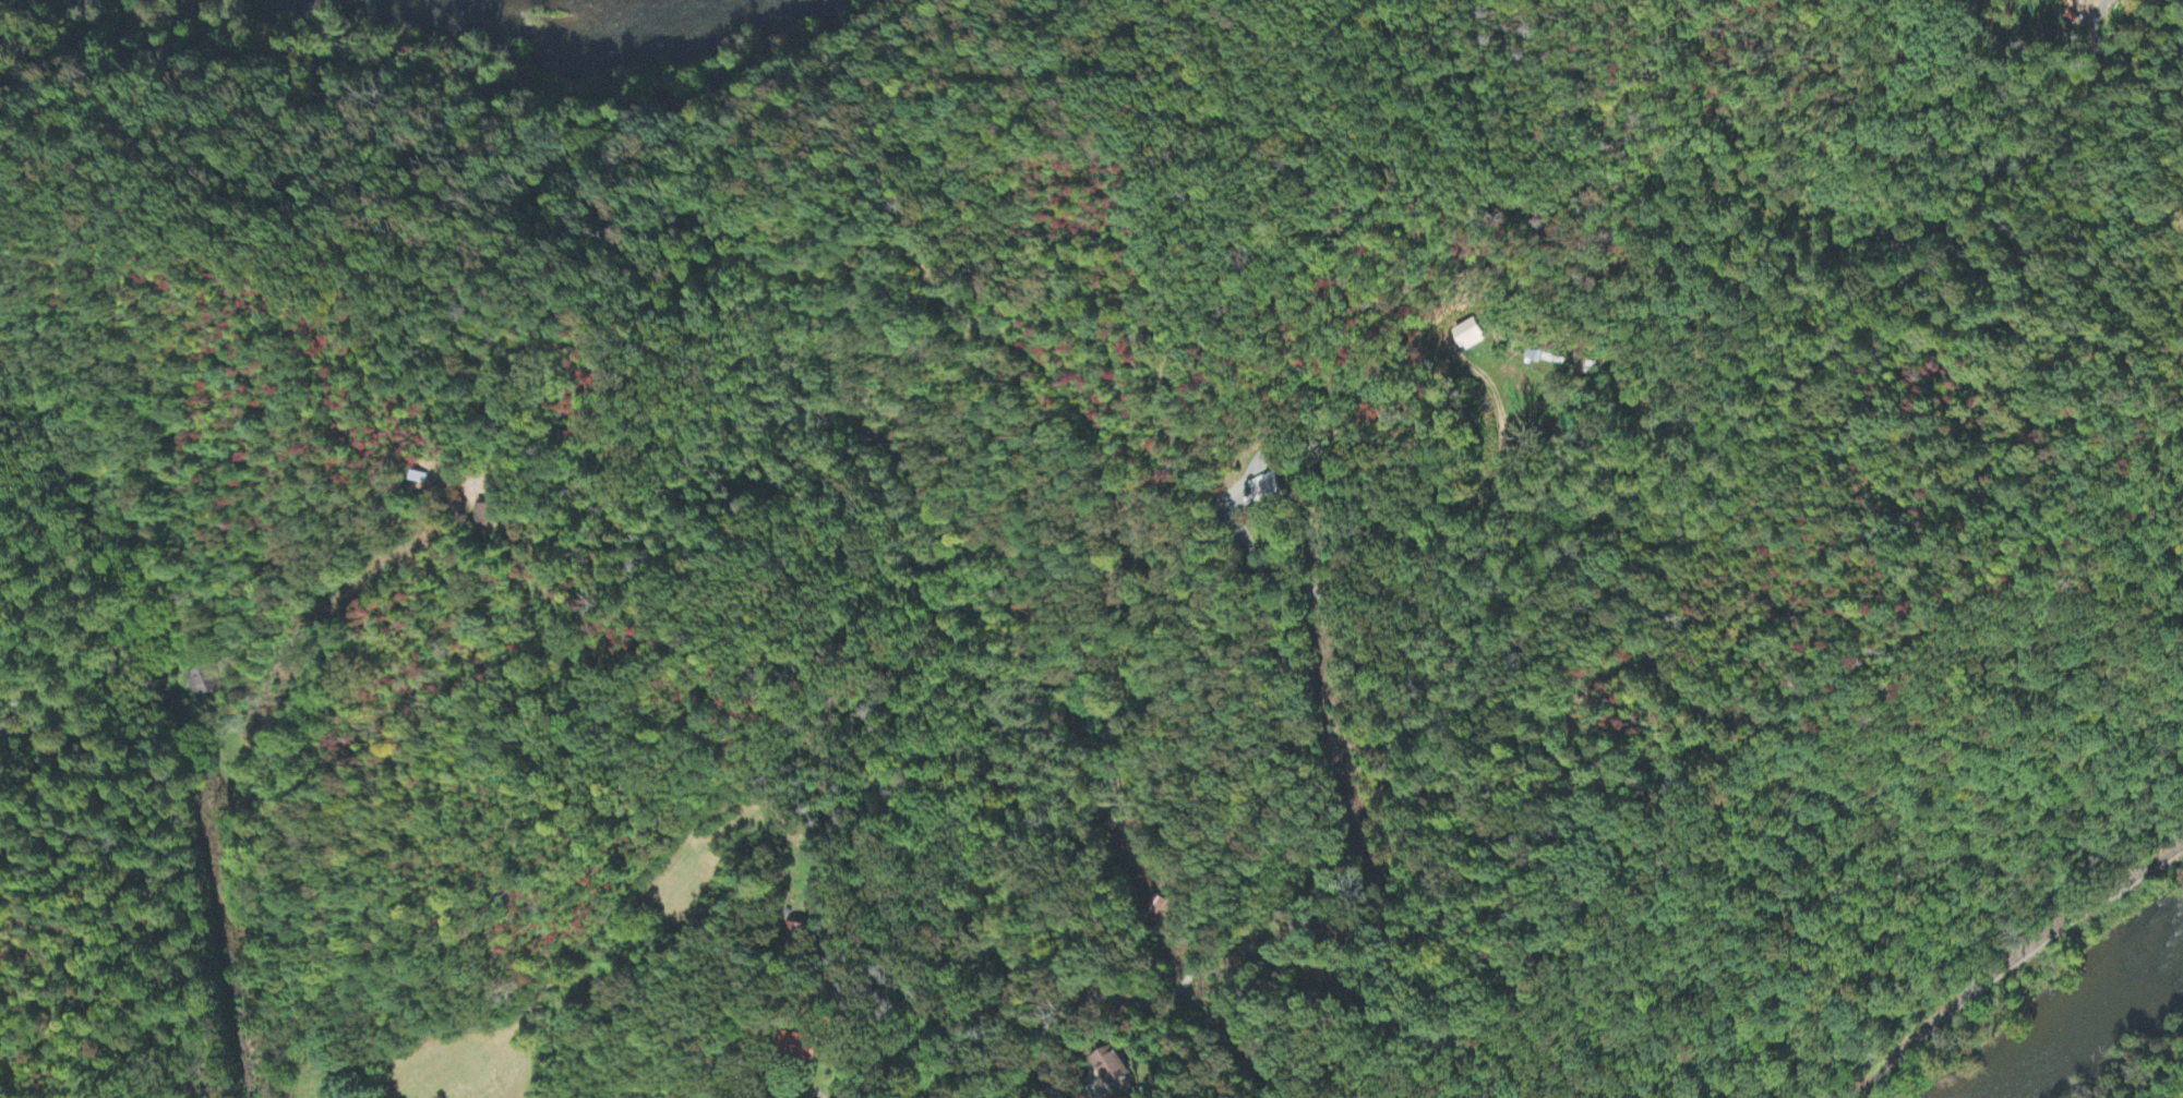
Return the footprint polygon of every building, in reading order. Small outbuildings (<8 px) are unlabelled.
[(1454,329),(1461,347),(1485,338),(1478,320),(1454,329)] [(1261,509),(1289,498),(1278,472),(1251,483),(1261,509)] [(501,529),(501,506),(480,505),(479,529),(501,529)] [(185,676),(195,700),(220,690),(210,666),(185,676)] [(786,940),(809,945),(813,927),(790,922),(786,940)] [(819,1059),(823,1040),(788,1033),(784,1052),(819,1059)] [(1106,1089),(1132,1075),(1117,1046),(1091,1060),(1106,1089)]
